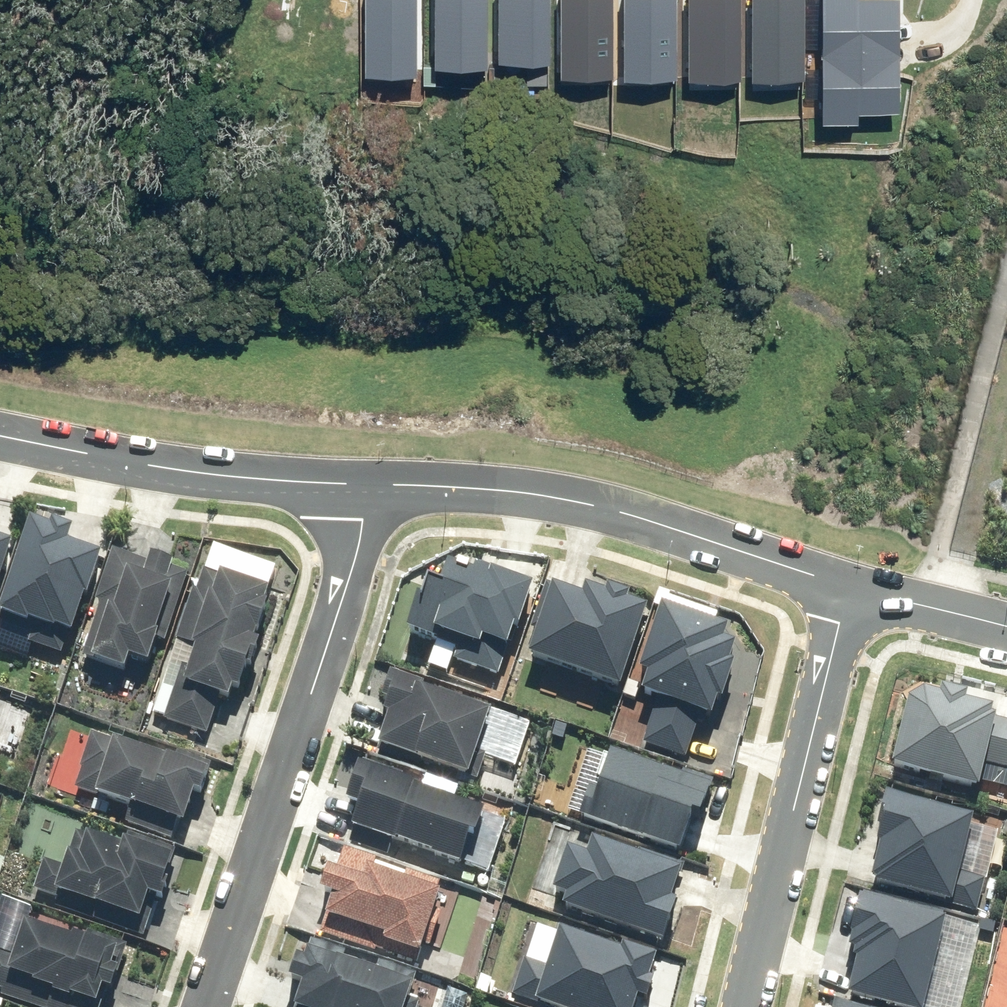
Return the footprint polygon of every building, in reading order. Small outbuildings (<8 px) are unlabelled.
[(366,77),(417,76),(416,0),(364,0),(366,77)] [(436,70),(488,70),(487,0),(435,0),(436,70)] [(499,65),(550,65),(550,0),(499,0),(499,65)] [(562,81),(613,81),(612,0),(561,0),(562,81)] [(624,83),(675,82),(675,0),(624,0),(624,83)] [(690,83),(741,83),(741,0),(689,0),(690,83)] [(753,84),(804,83),(804,0),(752,0),(753,84)] [(823,126),(859,126),(859,116),(900,116),(899,0),(822,0),(823,126)] [(100,559),(66,547),(72,531),(55,525),(53,532),(30,524),(0,613),(0,621),(28,630),(30,624),(40,628),(33,645),(59,654),(65,637),(72,639),(100,559)] [(0,539),(0,585),(14,544),(0,539)] [(250,662),(256,664),(262,646),(257,645),(281,574),(212,550),(198,592),(193,591),(177,639),(197,646),(190,666),(180,663),(159,723),(208,740),(222,697),(233,701),(236,693),(239,695),(250,662)] [(154,673),(188,575),(171,570),(174,562),(153,555),(149,565),(113,553),(94,606),(101,608),(83,659),(103,666),(102,667),(126,675),(130,665),(154,673)] [(620,693),(648,610),(632,605),(635,596),(608,587),(605,594),(588,589),(584,601),(553,590),(529,662),(620,693)] [(470,782),(496,709),(389,670),(378,701),(387,704),(384,714),(390,716),(374,759),(389,764),(393,754),(470,782)] [(201,802),(213,766),(138,741),(135,751),(72,729),(52,787),(82,797),(79,809),(107,818),(112,805),(129,811),(124,827),(171,843),(177,826),(186,829),(196,801),(201,802)] [(487,815),(360,769),(347,805),(361,810),(348,846),(387,860),(393,844),(461,869),(471,839),(478,842),(487,815)] [(162,908),(180,857),(127,838),(124,848),(79,832),(68,866),(47,859),(35,893),(57,901),(54,911),(139,941),(152,905),(162,908)] [(594,864),(566,857),(556,893),(562,895),(555,921),(675,953),(696,872),(599,846),(594,864)] [(381,867),(343,853),(336,875),(328,872),(318,899),(332,904),(323,931),(419,966),(448,886),(410,872),(405,886),(378,876),(381,867)] [(5,903),(0,918),(0,991),(3,992),(0,1000),(0,1001),(17,1006),(99,1006),(104,990),(111,993),(118,971),(115,970),(124,945),(86,932),(82,945),(46,932),(49,921),(31,915),(33,912),(5,903)] [(311,946),(305,962),(301,961),(292,986),(305,991),(299,1006),(405,1006),(416,978),(380,965),(376,976),(345,965),(348,959),(311,946)]
